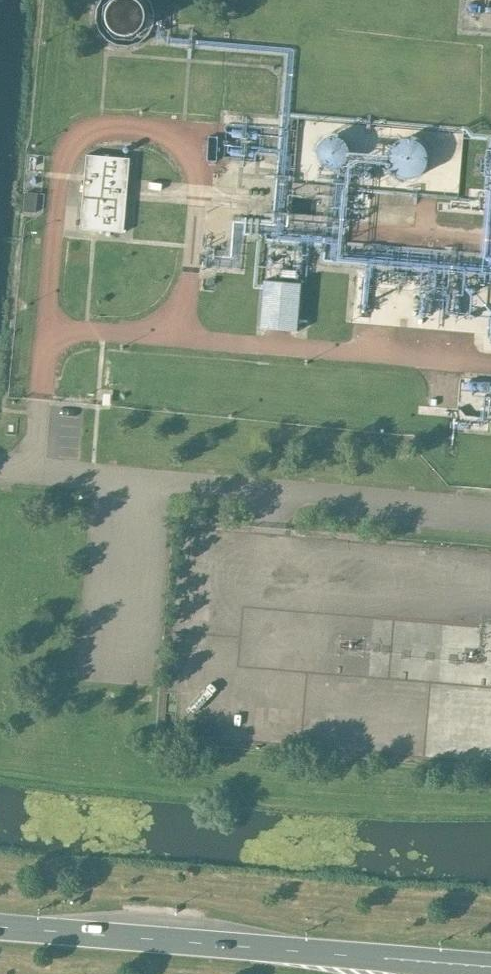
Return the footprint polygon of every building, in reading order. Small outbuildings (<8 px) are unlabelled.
[(137,2),(134,0),(113,0),(109,4),(106,9),(104,15),(105,21),(107,26),(112,31),(117,34),(123,35),(129,34),(135,31),(140,26),(142,20),(142,14),(141,7),(137,2)] [(258,130),(232,128),(231,137),(257,140),(258,130)] [(334,166),(339,164),(343,161),(346,157),(347,152),(347,147),(345,142),(342,138),(337,135),(332,134),(327,134),(322,137),(318,141),(315,146),(315,151),(316,157),(319,161),(324,165),(329,166),(334,166)] [(411,178),(417,176),(422,171),(426,165),(428,158),(427,152),(424,145),(420,140),(414,137),(407,135),(399,136),(393,140),(388,145),(385,152),(384,159),(386,167),(391,173),(397,177),(404,179),(411,178)] [(257,149),(231,147),(230,156),(256,158),(257,149)] [(79,229),(123,233),(129,159),(86,155),(79,229)] [(35,215),(37,196),(25,196),(24,215),(35,215)] [(301,282),(262,278),(257,328),(296,331),(301,282)]
